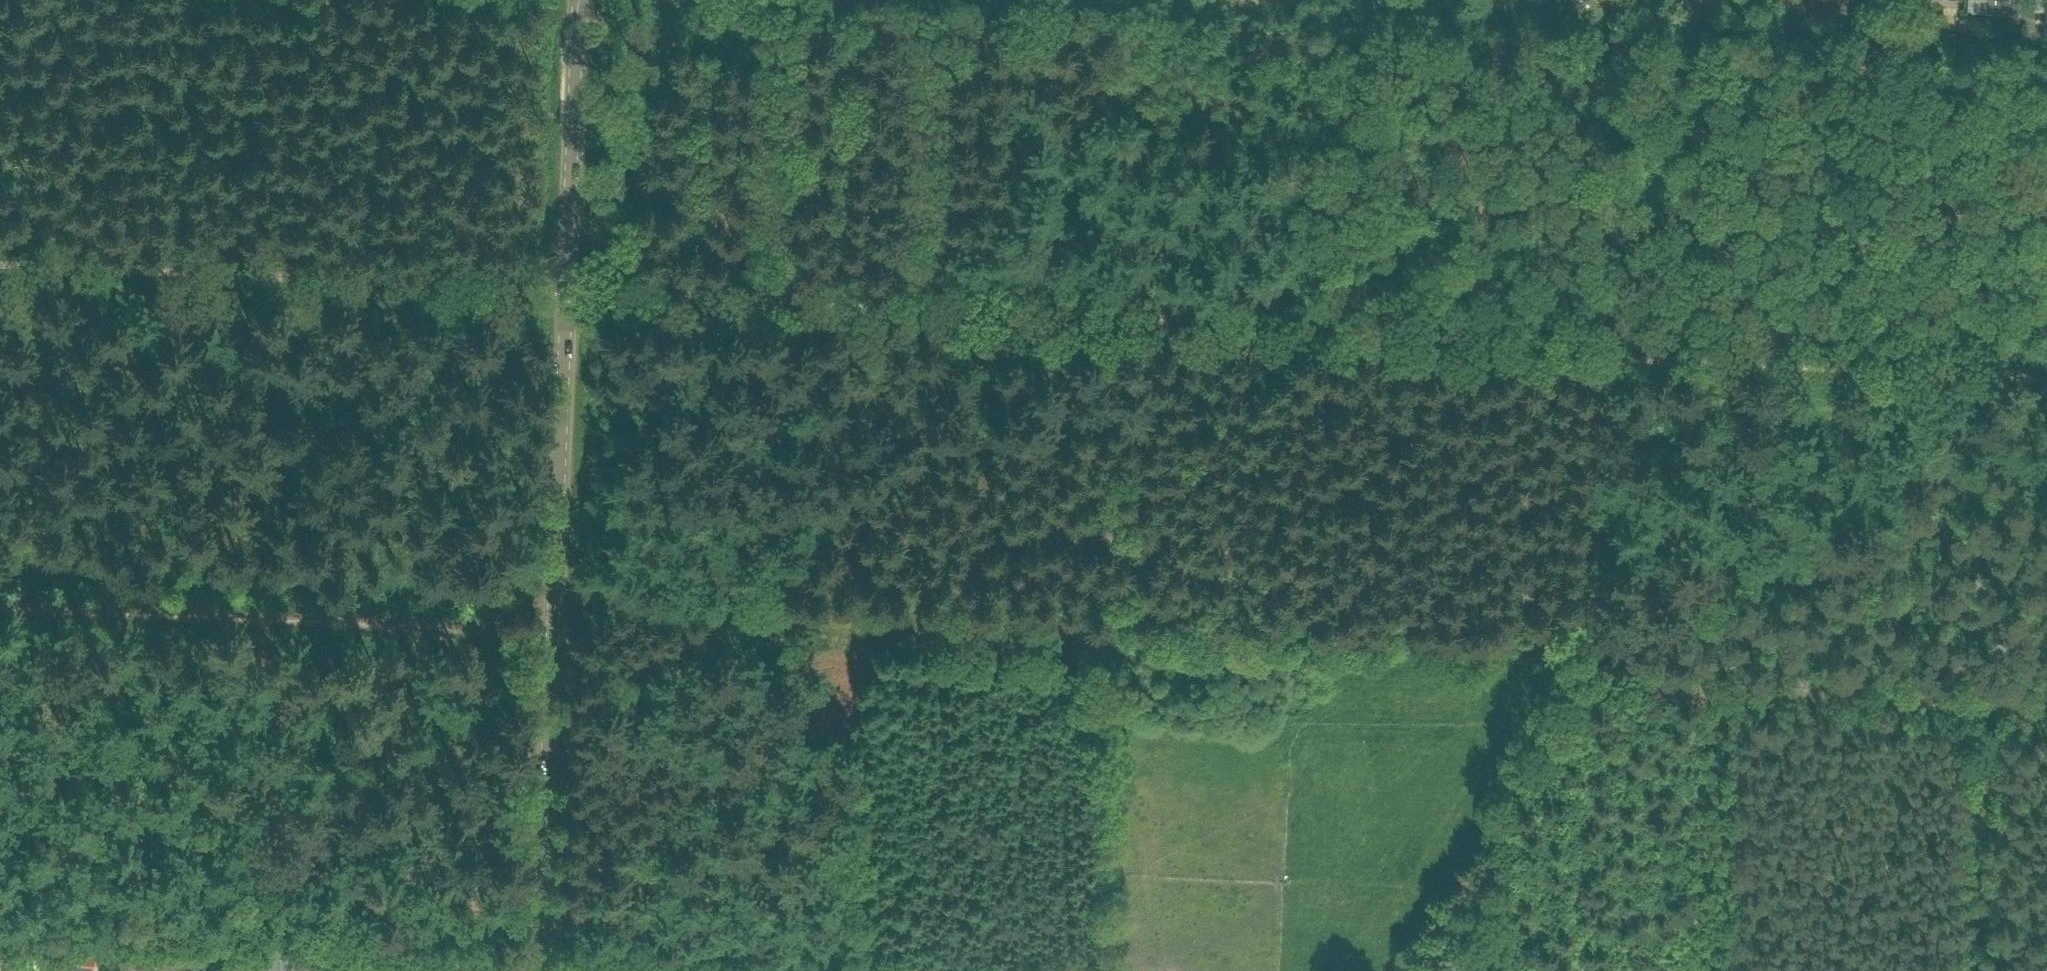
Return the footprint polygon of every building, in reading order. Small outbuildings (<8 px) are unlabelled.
[(1989,10),(2018,12),(2019,0),(1989,0),(1989,10)] [(93,947),(51,945),(51,951),(51,970),(92,970),(93,947)]
